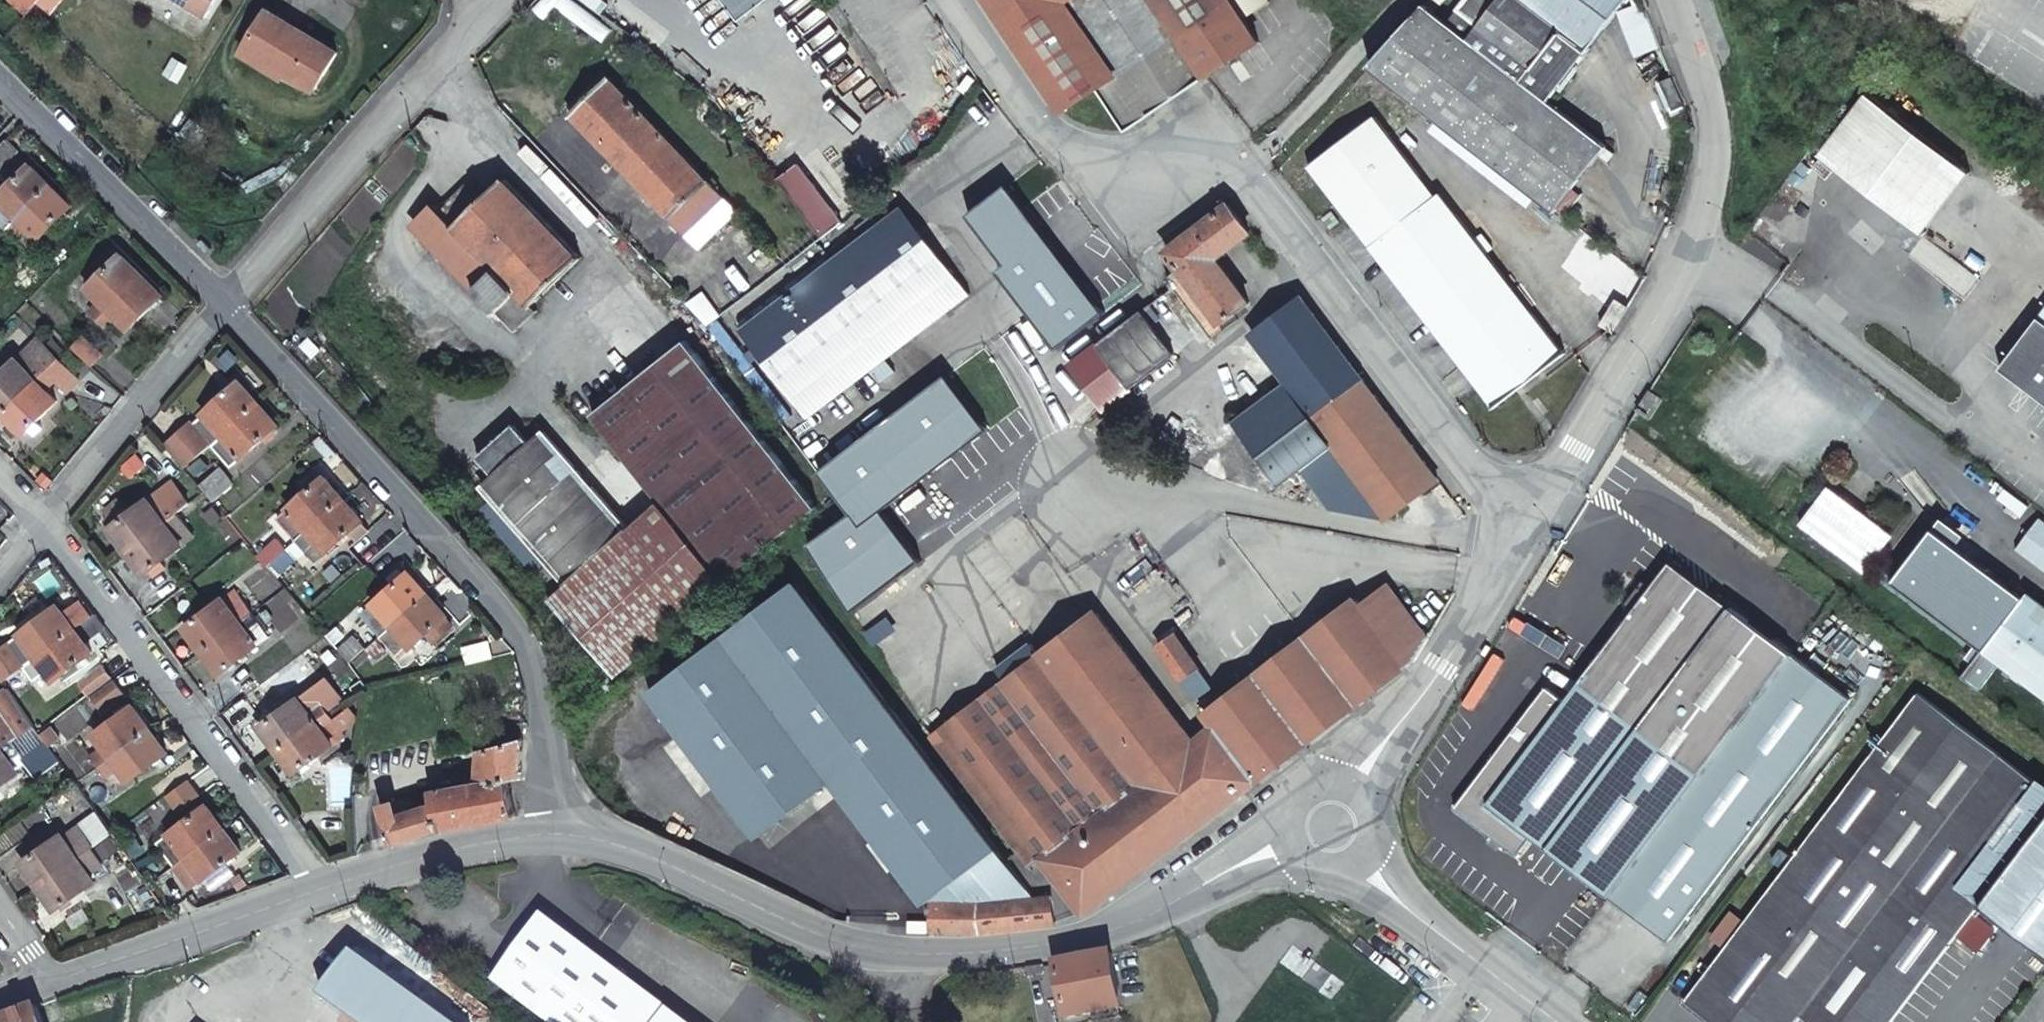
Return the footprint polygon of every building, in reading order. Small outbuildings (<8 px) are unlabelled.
[(29,13),(40,0),(13,0),(29,13)] [(206,21),(219,0),(171,0),(206,21)] [(742,16),(763,0),(730,0),(742,16)] [(1061,107),(1095,86),(1122,129),(1128,128),(1196,84),(1259,44),(1244,21),(1230,0),(988,0),(1061,107)] [(1244,21),(1269,3),(1267,0),(1230,0),(1244,21)] [(1384,46),(1369,62),(1557,211),(1608,146),(1549,101),(1586,53),(1587,54),(1620,9),(1626,0),(1460,0),(1446,20),(1424,2),(1384,46)] [(335,49),(267,9),(244,47),(313,87),(335,49)] [(1686,107),(1675,76),(1659,82),(1670,112),(1686,107)] [(607,79),(565,117),(689,256),(731,218),(607,79)] [(1869,94),(1820,156),(1924,237),(1972,175),(1869,94)] [(1436,197),(1374,117),(1309,167),(1495,408),(1564,355),(1486,254),(1493,249),(1482,235),(1476,240),(1440,194),(1436,197)] [(0,144),(0,169),(20,149),(8,136),(0,144)] [(993,206),(1085,328),(1137,289),(1124,271),(1129,268),(1051,163),(1046,166),(1039,158),(991,195),(997,203),(993,206)] [(51,182),(32,163),(0,195),(0,231),(5,227),(51,182)] [(428,203),(405,223),(505,339),(528,319),(522,311),(574,265),(501,181),(476,202),(462,185),(434,208),(428,203)] [(73,203),(51,182),(5,227),(14,236),(26,224),(39,237),(73,203)] [(883,358),(965,295),(916,227),(925,220),(910,200),(859,241),(852,233),(833,248),(839,255),(828,264),(822,255),(735,324),(805,416),(868,368),(878,382),(892,370),(883,358)] [(1228,204),(1167,251),(1179,268),(1166,277),(1174,289),(1187,279),(1220,324),(1248,303),(1217,258),(1250,233),(1228,204)] [(1587,237),(1565,265),(1605,296),(1627,268),(1587,237)] [(97,318),(143,273),(123,253),(89,287),(101,299),(89,310),(97,318)] [(163,294),(143,273),(97,318),(104,326),(116,315),(129,328),(163,294)] [(1187,279),(1174,289),(1207,333),(1220,324),(1187,279)] [(1614,296),(1594,317),(1614,333),(1629,308),(1614,296)] [(1247,339),(1275,377),(1330,335),(1300,297),(1247,339)] [(651,298),(643,305),(657,321),(665,314),(651,298)] [(2043,404),(2043,313),(2000,370),(2043,404)] [(1140,314),(1069,367),(1112,424),(1184,370),(1174,356),(1172,357),(1140,314)] [(73,344),(93,363),(104,352),(84,332),(73,344)] [(1385,516),(1387,518),(1440,480),(1330,335),(1275,377),(1285,389),(1213,443),(1233,469),(1273,478),(1279,476),(1281,480),(1302,466),(1330,503),(1385,516)] [(58,356),(38,337),(0,376),(0,414),(2,412),(58,356)] [(661,502),(659,504),(729,580),(819,502),(683,343),(587,426),(593,433),(596,430),(661,502)] [(74,372),(58,356),(2,412),(24,433),(29,428),(38,419),(57,400),(44,386),(54,376),(63,384),(74,372)] [(213,443),(260,401),(241,380),(205,412),(205,413),(195,422),(193,420),(167,442),(186,467),(213,443)] [(1637,411),(1650,420),(1663,400),(1649,391),(1637,411)] [(279,423),(260,401),(213,443),(231,464),(279,423)] [(42,424),(38,419),(29,428),(34,433),(42,424)] [(549,562),(571,586),(633,528),(546,434),(533,446),(517,428),(483,459),(499,478),(485,491),(496,504),(483,515),(538,573),(549,562)] [(218,467),(200,483),(208,493),(214,500),(232,483),(218,467)] [(299,540),(346,499),(325,476),(278,517),(299,540)] [(1886,530),(1822,483),(1797,515),(1860,564),(1886,530)] [(112,527),(129,550),(181,512),(173,502),(176,499),(164,486),(150,498),(149,497),(112,527)] [(364,519),(346,499),(299,540),(317,561),(364,519)] [(571,586),(555,601),(624,674),(729,580),(659,504),(633,528),(571,586)] [(181,512),(129,550),(146,573),(197,534),(181,512)] [(1910,590),(1947,541),(1926,525),(1889,574),(1910,590)] [(2024,585),(2017,594),(1947,541),(1910,590),(1978,642),(1956,670),(1974,684),(1995,655),(2043,692),(2043,601),(2024,585)] [(1724,735),(1787,649),(1662,558),(1555,705),(1539,692),(1453,814),(1515,858),(1527,842),(1604,898),(1724,735)] [(394,586),(407,574),(402,568),(389,580),(394,586)] [(382,635),(429,593),(410,571),(407,574),(394,586),(364,612),(382,635)] [(1002,849),(801,575),(652,686),(775,854),(848,800),(926,904),(929,901),(1002,849)] [(1419,654),(1428,638),(1387,583),(1360,603),(1357,598),(1205,714),(1214,726),(1215,725),(1257,780),(1415,659),(1419,654)] [(448,614),(429,593),(382,635),(386,639),(398,651),(410,642),(413,645),(448,614)] [(204,649),(255,611),(249,602),(236,611),(226,597),(187,626),(204,649)] [(26,665),(76,628),(59,604),(0,651),(0,675),(5,681),(26,665)] [(272,633),(255,611),(204,649),(220,671),(272,633)] [(76,628),(26,665),(32,674),(45,664),(55,679),(93,651),(87,643),(107,627),(96,612),(76,628)] [(949,738),(938,746),(1030,865),(1040,858),(1194,741),(1096,612),(1039,656),(1031,645),(998,670),(1006,681),(942,729),(949,738)] [(1160,647),(1183,677),(1198,666),(1177,635),(1160,647)] [(467,645),(471,662),(495,656),(491,639),(467,645)] [(1848,694),(1787,649),(1724,735),(1604,898),(1665,943),(1848,694)] [(922,704),(942,729),(1006,681),(998,670),(986,654),(922,704)] [(103,664),(79,682),(89,694),(113,676),(103,664)] [(1198,666),(1183,677),(1194,692),(1209,681),(1198,666)] [(125,693),(115,679),(92,696),(102,710),(125,693)] [(15,738),(35,724),(7,685),(0,690),(0,706),(3,710),(0,712),(0,749),(15,738)] [(1681,1001),(1709,1021),(1886,1021),(2043,808),(2043,789),(1913,689),(1681,1001)] [(278,748),(329,711),(323,703),(310,712),(299,697),(261,726),(278,748)] [(344,702),(329,711),(278,748),(295,772),(347,735),(343,730),(357,719),(344,702)] [(93,755),(100,765),(151,729),(134,705),(96,733),(106,747),(93,755)] [(1040,858),(1083,914),(1091,908),(1257,780),(1215,725),(1214,726),(1194,741),(1040,858)] [(53,726),(42,734),(43,735),(51,746),(62,739),(53,726)] [(151,729),(100,765),(115,786),(129,777),(130,779),(168,752),(151,729)] [(15,738),(0,749),(0,783),(19,768),(17,765),(30,757),(41,773),(61,760),(51,746),(43,735),(25,748),(15,738)] [(522,776),(523,737),(481,748),(480,782),(480,783),(509,778),(509,779),(522,776)] [(434,803),(439,828),(516,814),(509,779),(509,778),(480,783),(480,782),(430,790),(432,803),(434,803)] [(395,802),(394,799),(381,802),(392,842),(439,828),(434,803),(432,803),(408,810),(398,813),(395,802)] [(405,799),(395,802),(398,813),(408,810),(405,799)] [(174,865),(225,828),(208,804),(158,842),(174,865)] [(40,884),(91,848),(94,847),(104,839),(114,833),(99,812),(65,835),(63,833),(24,860),(40,884)] [(242,850),(225,828),(174,865),(191,888),(242,850)] [(94,847),(91,848),(40,884),(56,907),(95,881),(90,872),(104,862),(94,847)] [(1002,849),(929,901),(933,903),(932,916),(933,931),(978,932),(1059,923),(1056,896),(1039,898),(1002,849)] [(670,1005),(549,916),(500,980),(557,1021),(693,1021),(670,1005)] [(905,917),(904,932),(933,931),(932,916),(905,917)] [(1661,946),(1651,939),(1633,965),(1643,972),(1661,946)] [(325,996),(362,1021),(456,1021),(357,951),(325,996)] [(1112,954),(1058,964),(1068,1018),(1123,1009),(1112,954)] [(37,1004),(0,1018),(0,1021),(44,1021),(37,1004)]
